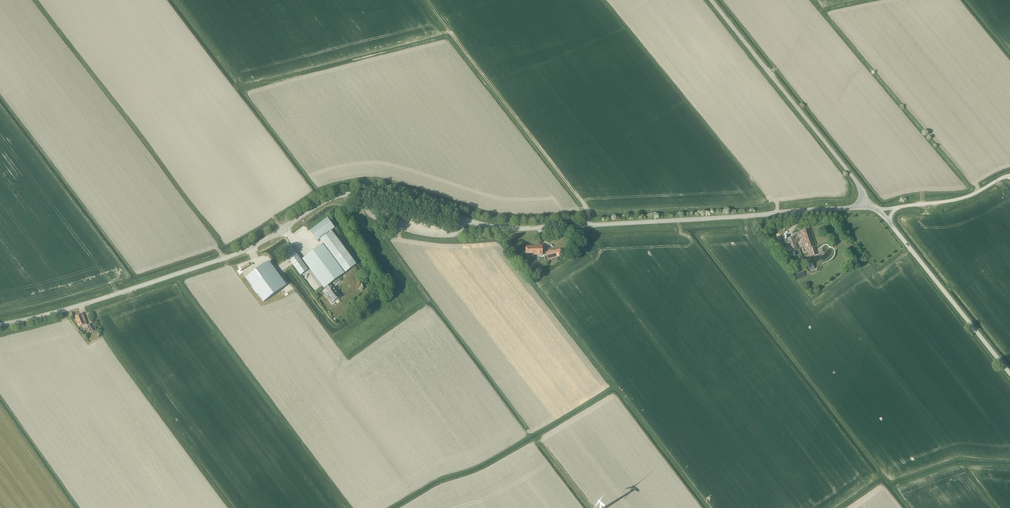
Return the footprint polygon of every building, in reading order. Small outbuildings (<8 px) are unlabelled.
[(332,232),(325,237),(324,235),(335,228),(327,218),(310,231),(317,241),(320,238),(321,240),(320,240),(323,244),(321,246),(342,275),(344,274),(344,273),(345,273),(356,265),(332,232)] [(814,247),(813,247),(807,230),(800,232),(805,249),(808,249),(810,257),(816,255),(814,247)] [(773,237),(771,234),(767,236),(770,240),(774,245),(777,242),(772,237),(773,237)] [(798,250),(793,237),(787,239),(788,240),(785,241),(787,248),(790,247),(792,252),(798,250)] [(309,270),(291,245),(283,251),(301,276),(309,270)] [(333,288),(330,284),(342,275),(321,246),(303,259),(325,288),(326,288),(328,291),(327,292),(331,298),(329,299),(332,303),(340,297),(333,288)] [(535,255),(542,255),(542,246),(534,246),(534,247),(526,247),(526,254),(535,253),(535,255)] [(547,259),(562,256),(561,250),(546,253),(547,259)] [(264,302),(284,287),(266,263),(246,278),(264,302)] [(76,316),(79,325),(80,327),(87,324),(83,313),(76,316)] [(97,330),(92,323),(87,326),(91,333),(97,330)]
